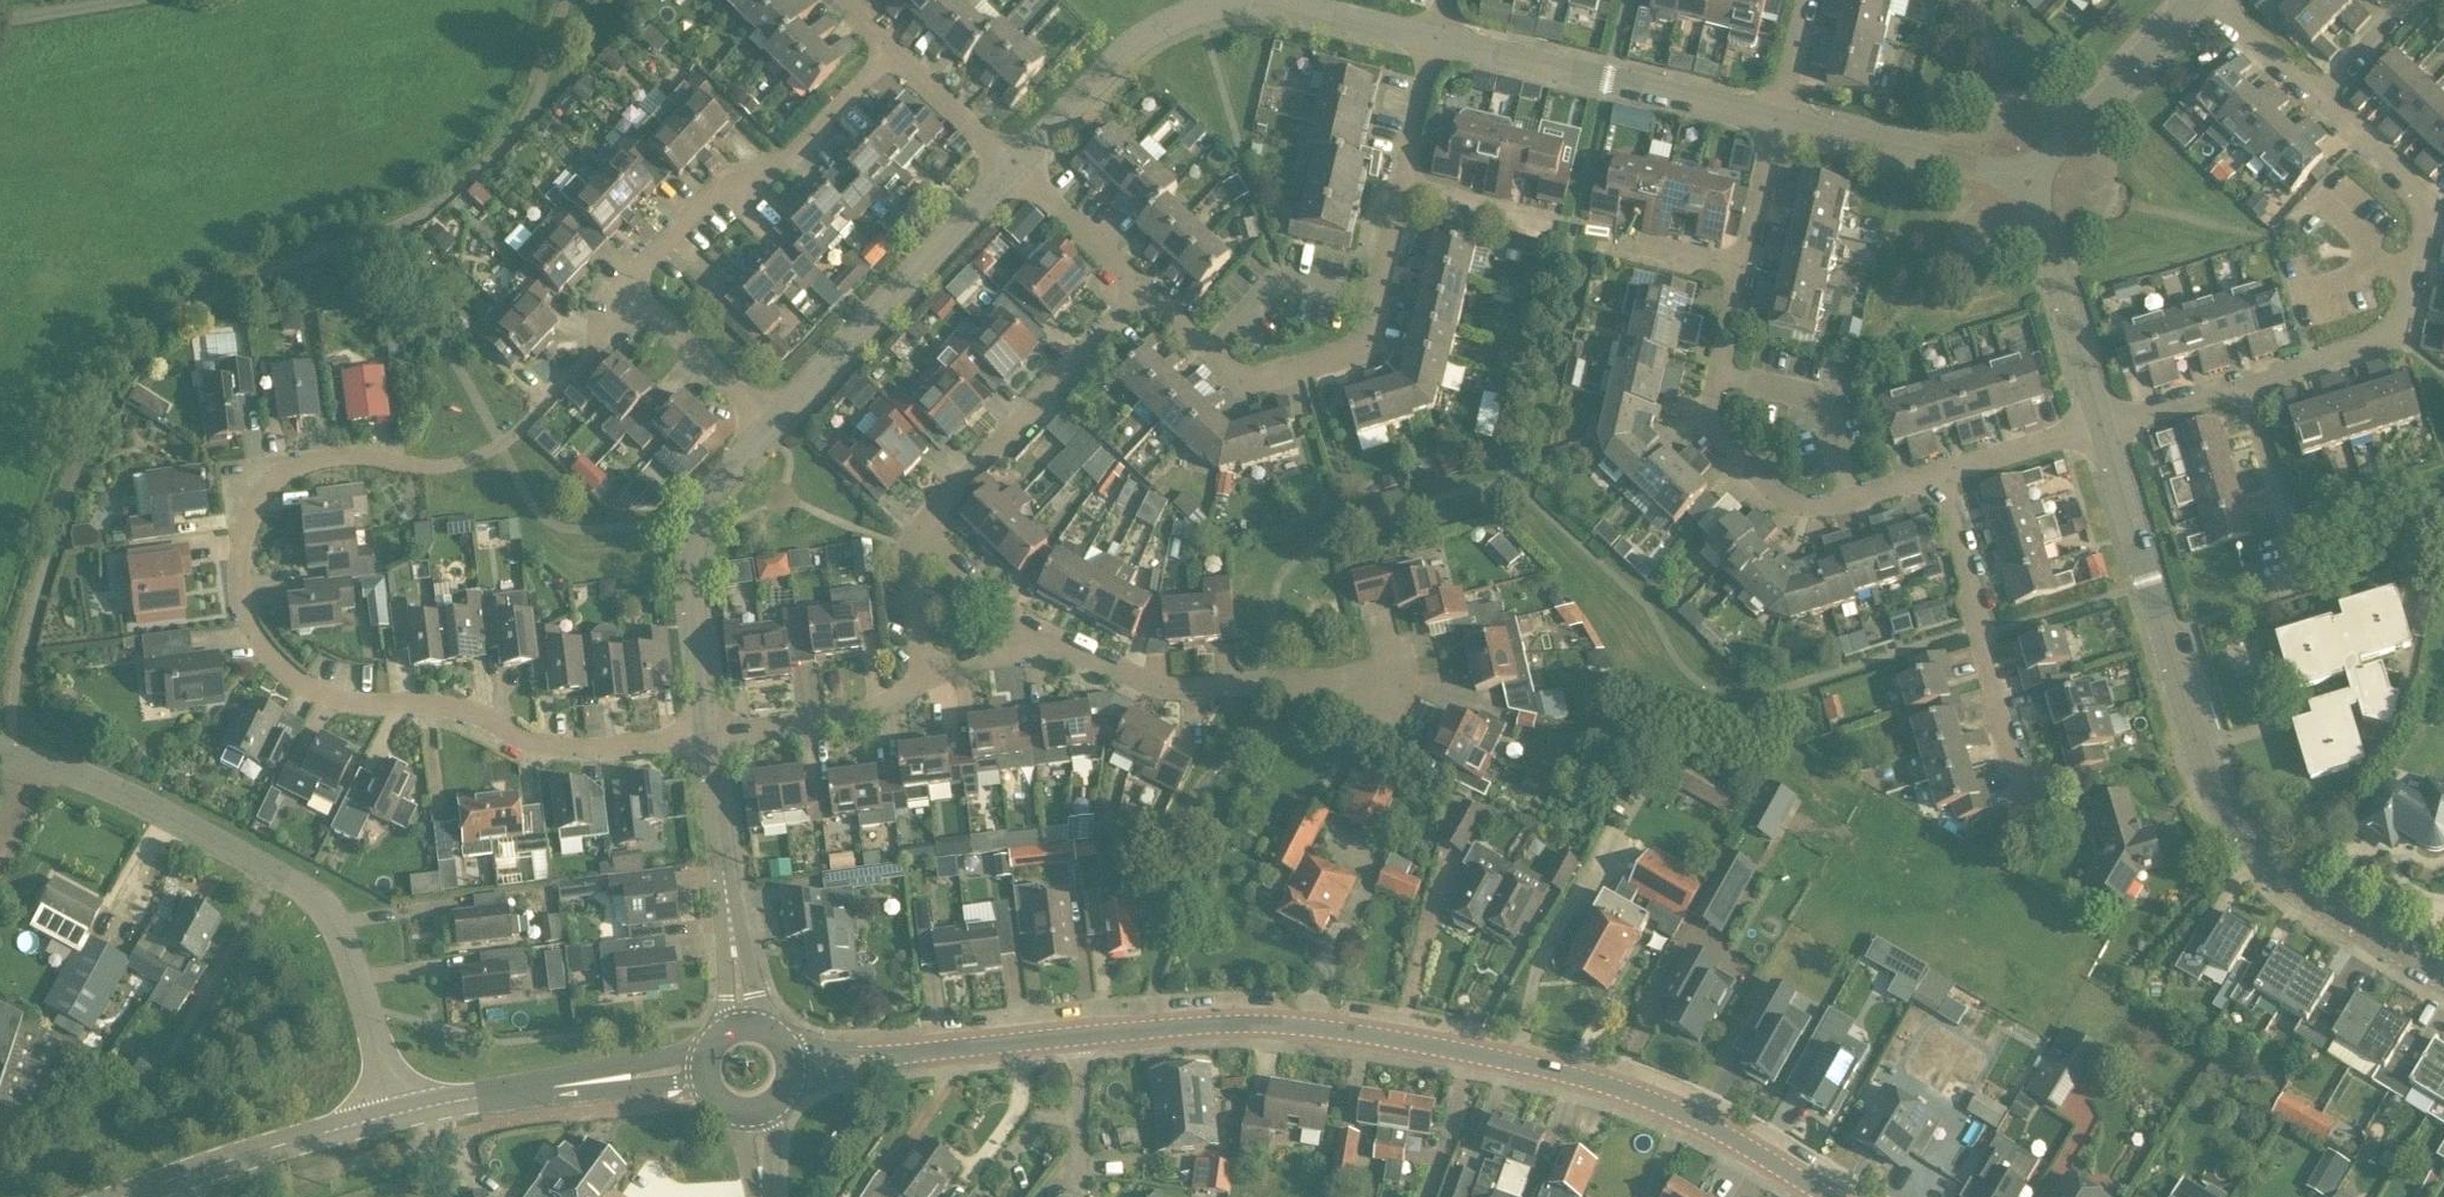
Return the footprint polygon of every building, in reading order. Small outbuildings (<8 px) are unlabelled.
[(733,10),(742,0),(723,0),(733,10)] [(733,10),(754,30),(782,0),(742,0),(733,10)] [(754,30),(775,49),(798,26),(821,2),(819,0),(806,0),(796,10),(785,0),(782,0),(754,30)] [(899,3),(889,14),(896,21),(906,11),(918,22),(923,26),(948,0),(909,0),(902,7),(899,3)] [(918,22),(908,33),(917,42),(927,31),(939,42),(943,46),(972,16),(955,0),(948,0),(923,26),(918,22)] [(1599,0),(1572,0),(1570,7),(1595,14),(1599,0)] [(1639,11),(1655,15),(1654,19),(1656,22),(1672,25),(1675,23),(1676,20),(1678,21),(1682,0),(1642,0),(1639,11)] [(1678,21),(1704,27),(1710,0),(1682,0),(1678,21)] [(1704,27),(1730,33),(1738,0),(1710,0),(1704,27)] [(1730,33),(1731,33),(1728,45),(1751,50),(1756,47),(1758,40),(1757,39),(1766,0),(1738,0),(1730,33)] [(1827,4),(1893,19),(1894,14),(1892,10),(1894,0),(1828,0),(1827,4)] [(2093,8),(2101,0),(2084,0),(2093,8)] [(2298,0),(2294,0),(2279,16),(2313,48),(2329,63),(2338,54),(2321,39),(2330,30),(2298,0)] [(2330,30),(2339,20),(2356,35),(2363,27),(2335,0),(2298,0),(2330,30)] [(2363,27),(2371,19),(2355,3),(2358,0),(2335,0),(2363,27)] [(1893,19),(1827,4),(1824,17),(1843,22),(1840,33),(1884,44),(1888,26),(1893,23),(1893,19)] [(1512,26),(1514,14),(1484,7),(1482,19),(1512,26)] [(943,46),(939,42),(929,53),(937,61),(947,51),(965,67),(974,58),(973,57),(993,37),(992,36),(972,16),(943,46)] [(798,26),(775,49),(768,56),(791,78),(820,47),(837,29),(827,20),(811,37),(798,26)] [(1537,36),(1562,42),(1565,26),(1541,20),(1537,36)] [(1001,26),(992,36),(993,37),(973,57),(974,58),(989,72),(979,83),(987,91),(997,80),(994,77),(1023,47),(1001,26)] [(1818,41),(1815,54),(1881,70),(1882,65),(1880,61),(1884,44),(1840,33),(1837,46),(1818,41)] [(832,58),(820,47),(791,78),(811,97),(857,48),(848,40),(832,58)] [(1044,68),(1023,47),(994,77),(997,80),(1010,92),(999,103),(1008,111),(1024,94),(1021,91),(1044,68)] [(1669,67),(1721,80),(1724,65),(1673,52),(1669,67)] [(1881,70),(1815,54),(1812,68),(1831,72),(1828,84),(1872,94),(1876,77),(1880,75),(1881,70)] [(2395,55),(2365,87),(2349,104),(2358,112),(2374,95),(2383,104),(2413,72),(2395,55)] [(2241,57),(2228,71),(2195,106),(2214,124),(2247,89),(2238,81),(2252,67),(2241,57)] [(1330,74),(1331,74),(1377,86),(1382,87),(1385,76),(1356,69),(1324,61),(1323,62),(1321,72),(1330,74)] [(2383,104),(2394,113),(2378,130),(2386,138),(2431,89),(2413,72),(2383,104)] [(1358,159),(1377,86),(1331,74),(1312,150),(1322,152),(1303,228),(1349,237),(1368,161),(1358,159)] [(694,78),(684,88),(682,86),(667,103),(710,144),(718,135),(722,139),(731,130),(706,107),(715,98),(694,78)] [(2257,98),(2247,89),(2214,124),(2228,137),(2228,141),(2231,144),(2279,93),(2270,84),(2257,98)] [(2386,138),(2394,146),(2410,129),(2420,138),(2443,111),(2443,100),(2431,89),(2386,138)] [(2279,93),(2231,144),(2236,148),(2240,148),(2252,160),(2285,125),(2277,117),(2290,103),(2279,93)] [(710,144),(667,103),(652,119),(699,164),(708,173),(716,164),(702,152),(710,144)] [(896,105),(877,125),(915,161),(926,150),(944,131),(921,109),(911,120),(896,105)] [(1655,132),(1657,110),(1616,106),(1613,127),(1655,132)] [(2429,147),(2414,163),(2422,171),(2443,148),(2443,111),(2420,138),(2429,147)] [(1462,115),(1460,123),(1455,146),(1442,143),(1434,175),(1459,181),(1464,163),(1475,166),(1487,117),(1468,113),(1462,115)] [(2164,128),(2189,150),(2201,136),(2177,114),(2164,128)] [(1485,196),(1496,199),(1511,135),(1513,128),(1510,123),(1487,117),(1475,166),(1492,170),(1485,196)] [(631,134),(623,142),(643,161),(652,152),(678,177),(686,169),(690,173),(699,164),(652,119),(650,122),(649,121),(634,137),(631,134)] [(2285,125),(2252,160),(2266,173),(2266,177),(2269,180),(2317,129),(2308,120),(2295,134),(2285,125)] [(877,125),(859,144),(897,181),(907,190),(915,182),(904,172),(915,161),(877,125)] [(1192,149),(1208,133),(1200,125),(1184,141),(1192,149)] [(1090,151),(1086,148),(1070,165),(1079,174),(1090,163),(1102,175),(1092,185),(1096,188),(1134,148),(1112,128),(1090,151)] [(2317,129),(2269,180),(2273,183),(2278,183),(2291,195),(2309,175),(2318,183),(2330,170),(2322,162),(2323,161),(2314,152),(2327,138),(2317,129)] [(1515,176),(1528,179),(1537,141),(1511,135),(1496,199),(1509,202),(1515,176)] [(1739,140),(1731,163),(1750,169),(1758,146),(1739,140)] [(1537,200),(1564,207),(1573,172),(1559,169),(1564,148),(1537,141),(1528,179),(1541,182),(1537,200)] [(617,158),(603,174),(634,203),(642,195),(646,199),(655,190),(635,170),(643,161),(623,142),(612,153),(617,158)] [(897,181),(859,144),(843,161),(858,176),(847,187),(870,209),(897,181)] [(1155,168),(1134,148),(1096,188),(1101,193),(1110,182),(1123,194),(1113,205),(1117,209),(1155,168)] [(2422,171),(2430,178),(2443,163),(2443,148),(2422,171)] [(1655,235),(1656,229),(1671,166),(1668,163),(1650,159),(1645,161),(1644,167),(1635,205),(1647,208),(1642,232),(1655,235)] [(1617,161),(1612,182),(1597,179),(1589,213),(1616,219),(1620,202),(1635,205),(1644,167),(1617,161)] [(2226,186),(2236,173),(2225,163),(2214,176),(2226,186)] [(1672,214),(1687,218),(1696,180),(1698,169),(1694,168),(1692,179),(1670,173),(1672,167),(1671,166),(1656,229),(1668,232),(1672,214)] [(1177,188),(1155,168),(1117,209),(1121,212),(1131,202),(1149,218),(1167,199),(1177,188)] [(1698,169),(1696,180),(1702,181),(1705,170),(1698,169)] [(603,174),(587,190),(623,224),(631,232),(639,224),(626,212),(634,203),(603,174)] [(1223,186),(1229,197),(1244,187),(1238,177),(1223,186)] [(1784,186),(1781,199),(1847,214),(1848,209),(1846,205),(1850,188),(1806,178),(1803,191),(1784,186)] [(554,190),(545,199),(578,231),(587,221),(608,240),(623,224),(587,190),(587,191),(575,179),(560,195),(554,190)] [(1702,181),(1696,180),(1687,218),(1700,221),(1696,239),(1722,245),(1736,189),(1702,181)] [(821,184),(803,203),(842,239),(870,209),(847,187),(836,199),(821,184)] [(547,223),(533,238),(578,282),(587,273),(582,269),(591,260),(570,240),(578,231),(545,199),(544,201),(556,212),(547,222),(547,223)] [(1167,199),(1149,218),(1138,229),(1156,245),(1146,256),(1149,259),(1187,218),(1167,199)] [(1847,214),(1781,199),(1778,212),(1797,217),(1794,228),(1838,239),(1843,221),(1847,218),(1847,214)] [(1023,245),(1049,218),(1031,202),(1006,229),(1023,245)] [(842,239),(803,203),(785,222),(801,236),(790,247),(799,255),(813,269),(830,251),(842,239)] [(1187,218),(1149,259),(1153,263),(1164,252),(1176,264),(1166,275),(1170,278),(1208,237),(1187,218)] [(1293,230),(1291,236),(1323,244),(1330,246),(1352,251),(1355,239),(1349,237),(1303,228),(1294,225),(1293,230)] [(1772,237),(1769,249),(1835,265),(1837,259),(1834,255),(1838,239),(1794,228),(1791,241),(1772,237)] [(1416,259),(1415,265),(1470,279),(1477,250),(1445,243),(1446,238),(1423,232),(1420,243),(1434,246),(1430,263),(1416,259)] [(862,255),(876,267),(893,248),(880,235),(862,255)] [(1229,257),(1208,237),(1170,278),(1174,282),(1184,271),(1197,283),(1186,294),(1194,301),(1210,284),(1207,280),(1229,257)] [(1541,243),(1512,237),(1508,254),(1537,260),(1541,243)] [(578,282),(533,238),(516,256),(527,265),(518,275),(543,299),(552,289),(558,295),(566,286),(571,290),(578,282)] [(1085,283),(1081,280),(1066,266),(1076,256),(1058,239),(1048,249),(1052,252),(1036,269),(1069,300),(1066,297),(1080,281),(1084,284),(1085,283)] [(1835,265),(1769,249),(1766,263),(1785,267),(1782,279),(1827,289),(1831,271),(1835,268),(1835,265)] [(772,251),(754,271),(784,299),(793,308),(818,282),(834,299),(839,294),(813,269),(799,255),(788,266),(772,251)] [(1409,287),(1408,293),(1463,307),(1470,279),(1415,265),(1413,271),(1427,274),(1423,291),(1409,287)] [(1069,300),(1036,269),(1020,286),(1017,282),(1006,294),(1025,311),(1034,301),(1052,318),(1053,317),(1050,314),(1065,298),(1068,301),(1069,300)] [(784,299),(754,271),(736,290),(752,305),(742,316),(765,338),(782,319),(773,310),(784,299)] [(513,290),(497,306),(543,349),(551,341),(546,337),(555,328),(535,308),(543,299),(518,275),(508,285),(513,290)] [(1654,296),(1640,292),(1641,289),(1629,286),(1622,317),(1634,320),(1634,319),(1698,334),(1702,320),(1691,318),(1697,289),(1658,279),(1654,296)] [(1782,279),(1779,291),(1761,287),(1758,300),(1824,315),(1825,310),(1822,307),(1827,289),(1782,279)] [(2120,304),(2144,295),(2138,280),(2115,289),(2120,304)] [(2250,288),(2247,289),(2248,294),(2267,357),(2279,353),(2274,334),(2286,330),(2273,286),(2255,292),(2250,288)] [(2239,297),(2223,301),(2236,345),(2247,342),(2253,361),(2267,357),(2248,294),(2247,289),(2241,291),(2239,297)] [(2434,291),(2431,302),(2443,305),(2443,293),(2434,291)] [(1403,315),(1401,321),(1456,335),(1463,307),(1408,293),(1406,300),(1420,303),(1416,319),(1403,315)] [(1824,315),(1758,300),(1754,313),(1773,317),(1770,329),(1815,339),(1819,321),(1823,319),(1824,315)] [(2201,303),(2197,305),(2217,372),(2230,368),(2224,349),(2236,345),(2223,301),(2206,307),(2201,303)] [(2431,302),(2429,313),(2443,316),(2443,305),(2431,302)] [(1029,321),(1010,304),(984,332),(1018,363),(1021,366),(1022,365),(1019,362),(1034,346),(1037,349),(1038,348),(1019,331),(1029,321)] [(2190,312),(2173,316),(2186,360),(2198,357),(2204,376),(2217,372),(2197,305),(2192,306),(2190,312)] [(543,349),(497,306),(472,333),(492,352),(491,353),(510,371),(521,360),(523,362),(530,353),(535,358),(543,349)] [(2151,318),(2147,319),(2148,324),(2167,387),(2180,383),(2174,364),(2186,360),(2173,316),(2156,322),(2151,318)] [(1634,319),(1634,320),(1628,346),(1669,356),(1673,357),(1676,344),(1695,348),(1698,334),(1634,319)] [(2119,354),(2125,373),(2135,370),(2136,375),(2148,372),(2154,391),(2167,387),(2148,324),(2147,319),(2142,321),(2140,327),(2123,332),(2129,351),(2119,354)] [(1414,329),(1409,346),(1395,343),(1394,349),(1449,363),(1456,335),(1401,321),(1400,326),(1414,329)] [(958,335),(944,348),(950,353),(976,378),(985,368),(1003,386),(1004,385),(1001,381),(1018,363),(984,332),(971,346),(958,335)] [(1136,352),(1141,356),(1118,381),(1139,401),(1167,372),(1160,366),(1149,354),(1159,343),(1151,336),(1136,352)] [(2423,338),(2420,350),(2443,356),(2443,343),(2423,338)] [(1669,356),(1628,346),(1621,345),(1615,372),(1681,388),(1684,373),(1666,368),(1669,356)] [(946,373),(930,390),(960,418),(963,421),(967,425),(968,424),(964,420),(979,404),(983,408),(984,407),(965,389),(976,378),(950,353),(944,348),(933,361),(946,373)] [(1449,363),(1394,349),(1393,354),(1407,358),(1401,381),(1433,410),(1438,391),(1443,389),(1449,363)] [(1167,372),(1139,401),(1160,421),(1188,392),(1181,385),(1168,373),(1179,362),(1171,355),(1160,366),(1167,372)] [(2009,361),(2004,362),(2005,365),(2024,428),(2036,424),(2031,406),(2043,402),(2030,358),(2012,363),(2009,361)] [(377,375),(349,379),(347,359),(327,361),(333,406),(346,404),(349,422),(382,418),(377,375)] [(593,398),(603,407),(632,376),(616,361),(598,380),(588,370),(563,397),(580,413),(589,403),(593,398)] [(2408,379),(2394,384),(2387,361),(2378,364),(2397,428),(2421,421),(2408,379)] [(1999,367),(1980,373),(1994,417),(2005,413),(2010,432),(2024,428),(2005,365),(2004,362),(2000,363),(1999,367)] [(221,380),(203,383),(210,438),(240,435),(236,400),(251,398),(246,363),(219,367),(221,380)] [(2366,367),(2373,390),(2361,394),(2374,435),(2397,428),(2378,364),(2366,367)] [(307,370),(258,376),(262,405),(278,403),(280,421),(313,416),(307,370)] [(1681,388),(1615,372),(1609,400),(1660,412),(1661,409),(1657,408),(1660,397),(1678,401),(1681,388)] [(1374,373),(1369,374),(1385,429),(1413,421),(1414,416),(1433,410),(1401,381),(1378,387),(1374,373)] [(1959,375),(1954,377),(1974,443),(1987,439),(1981,420),(1994,417),(1980,373),(1963,378),(1959,375)] [(1368,390),(1352,395),(1348,381),(1336,384),(1343,407),(1348,406),(1358,437),(1385,429),(1369,374),(1364,376),(1368,390)] [(1188,392),(1160,421),(1178,438),(1170,446),(1175,451),(1182,442),(1181,441),(1209,412),(1203,406),(1190,393),(1200,383),(1192,375),(1181,385),(1188,392)] [(2340,375),(2330,378),(2350,442),(2374,435),(2361,394),(2347,398),(2340,375)] [(625,435),(627,436),(643,419),(645,416),(636,407),(650,393),(632,376),(603,407),(613,416),(600,431),(616,446),(625,435)] [(1949,382),(1930,388),(1944,432),(1956,428),(1961,447),(1974,443),(1954,377),(1951,378),(1949,382)] [(2319,381),(2326,404),(2314,408),(2326,450),(2350,442),(2330,378),(2319,381)] [(862,381),(848,396),(863,410),(877,395),(862,381)] [(1909,390),(1904,392),(1924,458),(1938,454),(1932,435),(1944,432),(1930,388),(1915,393),(1909,390)] [(2314,408),(2301,412),(2293,389),(2283,392),(2303,457),(2326,450),(2314,408)] [(961,424),(963,421),(960,418),(930,390),(915,405),(900,391),(889,403),(923,434),(932,424),(951,442),(952,441),(948,438),(961,424)] [(1912,462),(1924,458),(1904,392),(1901,393),(1899,397),(1881,403),(1894,447),(1906,443),(1912,462)] [(1480,433),(1497,434),(1500,395),(1482,394),(1480,433)] [(1213,395),(1203,406),(1209,412),(1181,441),(1182,442),(1202,461),(1205,458),(1220,472),(1228,430),(1211,414),(1221,403),(1213,395)] [(645,416),(643,419),(669,443),(698,413),(681,397),(672,407),(663,398),(645,416)] [(1280,415),(1262,420),(1258,421),(1270,462),(1298,454),(1289,422),(1294,421),(1286,397),(1275,400),(1280,415)] [(1660,412),(1609,400),(1600,440),(1603,451),(1652,435),(1655,423),(1657,423),(1660,412)] [(881,424),(867,440),(902,473),(901,473),(905,476),(921,459),(902,441),(912,431),(881,402),(870,413),(881,424)] [(1228,430),(1220,472),(1240,466),(1241,470),(1262,464),(1268,482),(1275,480),(1269,462),(1270,462),(1258,421),(1262,420),(1258,405),(1247,408),(1251,423),(1228,430)] [(698,448),(715,429),(698,413),(669,443),(657,456),(683,481),(707,456),(698,448)] [(2217,418),(2176,431),(2157,436),(2161,450),(2180,444),(2184,459),(2228,446),(2224,435),(2222,436),(2217,418)] [(1464,439),(1447,423),(1437,433),(1454,449),(1464,439)] [(1084,432),(1064,455),(1075,466),(1095,443),(1084,432)] [(1652,435),(1603,451),(1606,461),(1629,483),(1618,494),(1622,498),(1666,452),(1669,448),(1659,439),(1658,440),(1652,435)] [(902,473),(867,440),(852,456),(840,445),(830,456),(861,485),(870,476),(889,493),(890,492),(886,489),(901,473),(902,473)] [(2184,459),(2189,476),(2170,482),(2174,495),(2234,477),(2228,458),(2231,457),(2228,446),(2184,459)] [(1666,452),(1622,498),(1631,506),(1641,495),(1654,506),(1699,458),(1688,447),(1675,461),(1666,452)] [(1101,450),(1088,465),(1103,480),(1115,463),(1101,450)] [(594,469),(582,458),(569,471),(581,482),(594,469)] [(1699,458),(1654,506),(1674,525),(1707,491),(1697,481),(1710,468),(1699,458)] [(2064,464),(2055,467),(2058,478),(2068,475),(2064,464)] [(1124,471),(1115,465),(1096,493),(1103,497),(1116,478),(1119,480),(1124,471)] [(605,480),(594,469),(581,482),(592,493),(605,480)] [(153,521),(130,524),(133,542),(156,538),(154,521),(204,515),(200,483),(203,483),(203,478),(199,478),(198,470),(147,477),(153,521)] [(2038,470),(2019,476),(1978,488),(1984,507),(1981,508),(1985,519),(2028,506),(2023,489),(2042,483),(2038,470)] [(1228,497),(1233,476),(1222,474),(1217,495),(1228,497)] [(970,528),(981,538),(1023,494),(1015,487),(1007,495),(985,475),(964,498),(974,507),(958,525),(966,532),(970,528)] [(2240,495),(2234,477),(2174,495),(2178,507),(2197,501),(2202,519),(2245,506),(2242,495),(2240,495)] [(1119,504),(1131,509),(1141,485),(1129,480),(1119,504)] [(668,498),(667,497),(654,485),(629,510),(628,511),(654,512),(668,498)] [(304,540),(351,534),(349,518),(364,516),(360,488),(328,492),(330,506),(300,510),(304,540)] [(1152,492),(1138,519),(1158,529),(1171,502),(1152,492)] [(1201,509),(1185,493),(1173,506),(1199,530),(1208,520),(1199,512),(1201,509)] [(988,553),(996,560),(1015,540),(1028,526),(1017,516),(1030,501),(1023,494),(981,538),(982,539),(978,544),(988,553)] [(2028,506),(1985,519),(1988,531),(1991,530),(1996,547),(2056,529),(2052,515),(2033,521),(2028,506)] [(2202,519),(2206,533),(2187,539),(2191,554),(2251,536),(2246,517),(2248,517),(2245,506),(2202,519)] [(1755,511),(1742,526),(1733,518),(1704,549),(1723,568),(1766,522),(1755,511)] [(1896,514),(1881,519),(1900,583),(1902,582),(1901,578),(1923,571),(1926,583),(1942,578),(1925,521),(1910,525),(1911,530),(1902,532),(1896,514)] [(1875,544),(1863,548),(1880,605),(1890,602),(1887,593),(1880,595),(1879,590),(1900,583),(1881,519),(1869,523),(1875,544)] [(475,546),(520,543),(519,521),(473,524),(475,546)] [(1766,522),(1723,568),(1719,571),(1732,583),(1724,592),(1729,597),(1775,549),(1773,548),(1767,555),(1760,549),(1777,531),(1766,522)] [(1603,523),(1593,534),(1611,550),(1621,539),(1603,523)] [(1015,540),(996,560),(1004,568),(1008,563),(1020,574),(1032,560),(1040,567),(1052,551),(1045,546),(1047,544),(1028,526),(1015,540)] [(2060,541),(2056,529),(1996,547),(2002,565),(1999,565),(2002,577),(2046,563),(2041,547),(2060,541)] [(1849,532),(1834,537),(1854,604),(1856,603),(1854,597),(1871,592),(1876,606),(1880,605),(1863,548),(1854,551),(1849,532)] [(353,551),(351,534),(304,540),(308,571),(338,567),(340,581),(348,580),(372,577),(368,549),(353,551)] [(1500,537),(1486,549),(1508,571),(1521,559),(1500,537)] [(1816,558),(1813,559),(1829,612),(1854,604),(1834,537),(1821,541),(1829,565),(1819,568),(1816,558)] [(856,576),(877,575),(875,541),(855,542),(856,576)] [(1052,602),(1062,607),(1066,599),(1084,566),(1083,565),(1088,556),(1065,544),(1059,555),(1052,551),(1040,567),(1051,572),(1038,595),(1052,602)] [(1775,549),(1729,597),(1735,602),(1743,593),(1768,616),(1780,619),(1792,571),(1781,561),(1784,558),(1775,549)] [(185,551),(129,558),(138,625),(181,619),(175,570),(187,568),(185,551)] [(757,558),(761,581),(794,576),(791,553),(757,558)] [(1097,572),(1084,566),(1066,599),(1062,607),(1072,612),(1075,606),(1087,613),(1111,567),(1115,561),(1106,556),(1097,572)] [(2102,556),(2087,560),(2094,581),(2109,576),(2102,556)] [(1792,571),(1780,619),(1793,622),(1829,612),(1813,559),(1803,562),(1805,567),(1792,571)] [(1097,626),(1107,631),(1129,590),(1137,575),(1125,568),(1126,567),(1115,561),(1111,567),(1087,613),(1100,620),(1097,626)] [(1396,567),(1368,574),(1354,578),(1361,606),(1395,598),(1398,613),(1410,610),(1420,608),(1438,603),(1432,576),(1426,577),(1422,562),(1396,568),(1396,567)] [(2046,563),(2002,577),(2006,588),(2008,587),(2014,606),(2074,587),(2069,572),(2050,578),(2046,563)] [(1204,582),(1206,601),(1191,602),(1195,649),(1206,648),(1205,641),(1220,640),(1218,619),(1233,617),(1230,579),(1204,582)] [(348,580),(340,581),(316,584),(318,598),(286,602),(290,632),(295,631),(295,633),(300,635),(308,634),(311,630),(311,629),(339,625),(337,608),(352,606),(348,580)] [(1129,590),(1107,631),(1118,636),(1121,631),(1134,638),(1142,623),(1152,628),(1156,608),(1152,605),(1153,603),(1129,590)] [(2422,590),(2411,637),(2423,640),(2434,592),(2422,590)] [(872,632),(869,604),(867,591),(831,595),(834,613),(833,614),(839,655),(863,652),(860,633),(872,632)] [(2330,623),(2303,631),(2278,639),(2294,692),(2346,676),(2352,695),(2300,711),(2304,724),(2295,727),(2311,780),(2364,764),(2348,712),(2359,709),(2364,724),(2391,731),(2399,698),(2404,677),(2382,672),(2381,669),(2363,675),(2359,663),(2409,647),(2393,594),(2340,610),(2344,622),(2331,626),(2330,623)] [(452,600),(435,602),(437,617),(443,666),(473,662),(473,660),(469,632),(484,630),(481,605),(480,596),(479,596),(452,600)] [(493,600),(493,603),(481,605),(484,630),(485,640),(500,638),(504,668),(534,664),(530,634),(525,596),(493,600)] [(1420,608),(1410,610),(1412,619),(1422,616),(1425,631),(1451,624),(1454,636),(1483,629),(1477,608),(1464,611),(1461,597),(1438,603),(1420,608)] [(1934,601),(1914,602),(1916,629),(1936,628),(1934,601)] [(1163,608),(1156,608),(1152,628),(1165,627),(1167,645),(1183,644),(1183,650),(1195,649),(1191,602),(1163,605),(1163,608)] [(443,666),(437,617),(420,619),(418,604),(390,608),(392,622),(392,629),(394,641),(409,639),(413,670),(443,666)] [(1678,616),(1696,633),(1706,622),(1688,605),(1679,615),(1678,616)] [(810,611),(796,613),(800,641),(813,639),(816,658),(839,655),(833,614),(810,616),(810,611)] [(785,623),(762,626),(769,684),(792,681),(787,642),(800,641),(796,613),(784,615),(785,623)] [(1487,628),(1490,641),(1464,648),(1468,661),(1458,664),(1460,673),(1512,661),(1511,659),(1508,647),(1521,643),(1516,620),(1487,628)] [(769,684),(762,626),(741,629),(740,622),(725,624),(730,669),(743,667),(746,687),(769,684)] [(1706,622),(1696,633),(1717,652),(1727,641),(1706,622)] [(593,634),(590,641),(576,643),(576,644),(580,677),(594,675),(598,705),(628,701),(622,652),(621,652),(619,635),(614,629),(606,627),(599,629),(593,634)] [(557,631),(530,634),(534,664),(547,663),(551,695),(582,691),(580,677),(576,644),(559,646),(557,631)] [(622,652),(628,701),(657,698),(653,667),(669,665),(664,632),(636,635),(638,650),(622,652)] [(1868,632),(1846,638),(1850,653),(1872,648),(1868,632)] [(2023,687),(2057,676),(2055,667),(2070,663),(2061,633),(2020,645),(2025,663),(2017,665),(2023,687)] [(1957,696),(1949,698),(1944,682),(1952,680),(1944,653),(1910,664),(1914,678),(1899,682),(1908,711),(1923,706),(1925,713),(1959,703),(1957,696)] [(220,703),(214,655),(143,664),(147,696),(167,693),(169,709),(220,703)] [(1512,661),(1460,673),(1463,683),(1472,680),(1475,694),(1502,688),(1505,700),(1533,693),(1524,656),(1511,659),(1512,661)] [(2059,682),(2057,676),(2023,687),(2025,691),(2035,688),(2042,715),(2051,712),(2053,720),(2094,708),(2088,689),(2072,694),(2068,679),(2059,682)] [(1842,698),(1824,700),(1826,721),(1844,719),(1842,698)] [(223,746),(227,748),(219,763),(238,772),(245,757),(259,763),(260,760),(275,768),(270,779),(274,782),(294,742),(274,733),(282,716),(254,702),(247,717),(239,713),(223,746)] [(1925,713),(1928,721),(1912,725),(1921,753),(1962,740),(1957,724),(1965,722),(1959,703),(1925,713)] [(1088,708),(1065,710),(1072,764),(1072,762),(1091,759),(1092,764),(1102,762),(1105,749),(1110,719),(1090,721),(1088,708)] [(2097,717),(2094,708),(2053,720),(2056,730),(2065,727),(2070,743),(2061,746),(2069,772),(2102,762),(2097,749),(2114,744),(2105,715),(2097,717)] [(1043,727),(1031,728),(1036,769),(1072,764),(1065,710),(1041,713),(1043,727)] [(1436,723),(1432,730),(1478,754),(1491,760),(1508,727),(1482,715),(1477,727),(1452,714),(1445,727),(1436,723)] [(1110,719),(1105,749),(1135,763),(1154,725),(1133,715),(1127,727),(1110,719)] [(1031,728),(1018,730),(1016,716),(994,719),(1000,774),(1036,769),(1031,728)] [(969,722),(973,755),(962,756),(967,799),(979,798),(977,777),(1000,774),(994,719),(969,722)] [(1177,796),(1181,787),(1164,779),(1176,754),(1169,750),(1176,735),(1154,725),(1135,763),(1146,768),(1141,778),(1177,796)] [(1592,729),(1586,753),(1601,757),(1607,733),(1592,729)] [(1428,739),(1437,743),(1430,757),(1455,770),(1449,780),(1485,798),(1491,786),(1481,781),(1491,760),(1478,754),(1432,730),(1428,739)] [(1985,733),(1962,740),(1921,753),(1929,781),(1971,768),(1966,752),(1989,745),(1985,733)] [(306,768),(292,761),(279,788),(310,802),(318,785),(335,793),(352,757),(344,753),(346,747),(321,735),(306,768)] [(947,744),(924,747),(929,789),(964,785),(966,799),(967,799),(962,756),(949,758),(947,744)] [(904,783),(892,784),(896,813),(908,812),(908,806),(930,804),(929,789),(924,747),(900,750),(904,783)] [(338,816),(362,828),(370,814),(399,828),(408,826),(416,809),(401,802),(412,779),(404,775),(407,768),(391,761),(389,764),(387,763),(385,766),(380,764),(365,796),(351,789),(338,816)] [(1691,766),(1678,789),(1724,814),(1737,791),(1691,766)] [(1343,792),(1353,797),(1342,819),(1372,834),(1398,782),(1368,767),(1363,776),(1354,771),(1343,792)] [(1971,768),(1929,781),(1938,808),(1953,804),(1958,818),(1992,808),(1984,782),(1976,784),(1971,768)] [(820,793),(808,794),(805,771),(781,774),(787,826),(824,822),(820,793)] [(878,772),(854,774),(859,818),(860,831),(897,827),(895,813),(896,813),(892,784),(879,786),(878,772)] [(760,800),(748,802),(751,831),(787,826),(781,774),(757,777),(760,800)] [(832,791),(820,793),(824,822),(859,818),(854,774),(830,777),(832,791)] [(650,842),(647,825),(663,823),(658,776),(627,780),(630,812),(615,814),(619,846),(650,842)] [(1772,782),(1749,827),(1777,841),(1800,796),(1772,782)] [(603,800),(585,803),(582,784),(551,788),(558,843),(608,837),(603,800)] [(2402,793),(2395,790),(2388,790),(2381,793),(2377,799),(2359,827),(2390,846),(2397,835),(2412,844),(2413,842),(2425,849),(2433,851),(2441,850),(2443,848),(2443,789),(2429,785),(2423,806),(2402,793)] [(259,821),(272,826),(283,795),(270,791),(259,821)] [(2136,825),(2127,795),(2093,805),(2108,855),(2094,882),(2126,899),(2140,874),(2161,867),(2150,832),(2138,836),(2135,826),(2136,825)] [(493,857),(491,844),(490,844),(484,801),(478,802),(478,796),(454,799),(457,824),(448,825),(450,848),(436,850),(437,865),(452,863),(451,854),(461,853),(462,862),(493,857)] [(516,797),(484,801),(490,844),(491,844),(496,843),(497,848),(515,846),(517,857),(547,853),(545,837),(532,839),(529,809),(518,810),(516,797)] [(1322,939),(1332,919),(1337,921),(1357,881),(1308,856),(1329,815),(1304,802),(1273,864),(1296,876),(1286,895),(1292,898),(1281,919),(1322,939)] [(1462,856),(1485,814),(1463,802),(1440,843),(1462,856)] [(1089,842),(1094,817),(1069,820),(1067,845),(1089,842)] [(1094,817),(1089,842),(1115,840),(1118,822),(1093,824),(1094,817)] [(1097,843),(1076,846),(1078,859),(1099,856),(1097,843)] [(1655,843),(1648,857),(1629,891),(1655,906),(1647,920),(1659,927),(1656,933),(1671,942),(1705,882),(1693,876),(1698,867),(1655,843)] [(972,844),(939,845),(940,856),(972,855),(972,844)] [(1010,854),(1011,868),(1022,867),(1047,864),(1045,850),(1010,854)] [(1567,892),(1579,858),(1557,850),(1545,884),(1567,892)] [(1754,872),(1724,856),(1690,917),(1720,933),(1754,872)] [(1390,857),(1377,890),(1412,904),(1421,883),(1397,874),(1402,862),(1390,857)] [(1480,932),(1485,923),(1506,887),(1509,882),(1518,866),(1516,865),(1514,869),(1501,861),(1489,882),(1472,872),(1465,884),(1468,886),(1452,915),(1456,917),(1454,920),(1456,926),(1468,933),(1473,931),(1475,928),(1480,932)] [(627,929),(629,943),(637,942),(652,940),(650,927),(675,924),(668,874),(608,881),(614,925),(621,930),(627,929)] [(27,930),(73,955),(84,936),(86,938),(103,905),(54,879),(27,930)] [(1535,913),(1542,900),(1509,882),(1506,887),(1485,923),(1514,940),(1532,911),(1535,913)] [(1040,886),(1014,889),(1017,914),(1032,912),(1036,945),(1039,965),(1077,960),(1069,899),(1042,903),(1040,886)] [(781,899),(787,941),(808,938),(811,964),(802,976),(822,992),(831,982),(874,977),(873,970),(856,973),(852,941),(861,940),(855,890),(826,894),(825,889),(782,898),(783,899),(781,899)] [(516,919),(506,920),(504,895),(480,898),(482,912),(453,915),(457,944),(509,938),(518,937),(516,919)] [(1584,981),(1626,908),(1604,896),(1593,915),(1594,916),(1564,970),(1584,981)] [(125,967),(157,984),(167,968),(170,969),(179,952),(202,912),(184,901),(161,942),(168,946),(159,962),(135,949),(128,961),(86,938),(84,936),(73,955),(44,1007),(89,1032),(125,967)] [(997,927),(966,931),(972,977),(985,975),(985,972),(1003,970),(999,940),(1013,938),(1009,904),(994,906),(997,927)] [(966,931),(935,935),(931,905),(915,907),(920,949),(936,947),(940,977),(958,975),(959,979),(972,977),(966,931)] [(1133,908),(1104,911),(1110,956),(1139,953),(1133,908)] [(1647,920),(1626,908),(1584,981),(1606,993),(1636,938),(1647,920)] [(167,968),(157,984),(157,985),(148,1002),(175,1017),(188,992),(176,986),(191,959),(198,962),(220,922),(202,912),(179,952),(170,969),(167,968)] [(2229,913),(2210,945),(2196,936),(2176,969),(2200,983),(2211,965),(2228,976),(2256,930),(2229,913)] [(559,915),(541,917),(546,943),(563,940),(559,915)] [(673,987),(669,952),(639,956),(637,942),(629,943),(598,947),(600,967),(614,965),(618,997),(655,992),(655,989),(673,987)] [(1935,1012),(1915,1056),(1944,1069),(1980,990),(1877,944),(1869,963),(1900,977),(1892,993),(1935,1012)] [(2280,946),(2261,978),(2248,971),(2229,1003),(2230,1003),(2251,1017),(2262,998),(2279,1008),(2306,962),(2280,946)] [(570,949),(571,974),(595,972),(594,948),(570,949)] [(506,980),(525,978),(522,951),(489,955),(491,970),(460,974),(464,1004),(508,998),(506,980)] [(563,951),(547,952),(549,994),(566,993),(563,951)] [(1661,999),(1674,1007),(1664,1026),(1698,1045),(1715,1015),(1718,1017),(1730,997),(1708,985),(1718,968),(1689,951),(1661,999)] [(2229,975),(2232,977),(2241,982),(2248,971),(2250,971),(2252,968),(2238,959),(2229,975)] [(2334,979),(2306,962),(2279,1008),(2301,1022),(2293,1036),(2310,1046),(2326,1018),(2314,1011),(2334,979)] [(1745,1078),(1763,1089),(1765,1084),(1771,1088),(1798,1040),(1777,1028),(1793,1000),(1770,987),(1744,1034),(1758,1041),(1741,1071),(1747,1074),(1745,1078)] [(2326,1018),(2310,1046),(2327,1056),(2335,1043),(2357,1056),(2384,1010),(2358,994),(2338,1026),(2326,1018)] [(2212,1007),(2223,1014),(2230,1003),(2229,1003),(2219,997),(2212,1007)] [(2384,1010),(2357,1056),(2380,1070),(2371,1084),(2388,1094),(2405,1066),(2392,1059),(2412,1027),(2384,1010)] [(31,1114),(73,1049),(0,1012),(0,1104),(31,1114)] [(1798,1070),(1811,1077),(1797,1103),(1827,1120),(1829,1116),(1834,1118),(1844,1100),(1840,1098),(1855,1070),(1834,1058),(1850,1029),(1828,1016),(1798,1070)] [(2026,1094),(2060,1114),(2099,1049),(2065,1028),(2026,1094)] [(2405,1066),(2388,1094),(2405,1104),(2413,1091),(2435,1104),(2443,1090),(2443,1046),(2437,1042),(2418,1074),(2405,1066)] [(170,1074),(144,1056),(132,1072),(117,1061),(109,1072),(150,1102),(170,1074)] [(1969,1061),(1956,1085),(1976,1096),(1966,1114),(1996,1130),(2007,1111),(1999,1106),(2006,1094),(1978,1079),(1984,1069),(1969,1061)] [(1162,1153),(1217,1148),(1208,1067),(1154,1073),(1162,1153)] [(1873,1084),(1885,1091),(1854,1142),(1899,1169),(1930,1118),(1901,1101),(1911,1084),(1883,1068),(1873,1084)] [(1287,1128),(1324,1135),(1331,1093),(1273,1082),(1266,1124),(1248,1120),(1243,1149),(1267,1153),(1271,1132),(1286,1134),(1287,1128)] [(2435,1104),(2443,1110),(2443,1090),(2435,1104)] [(1390,1165),(1400,1099),(1364,1093),(1358,1127),(1379,1130),(1373,1162),(1390,1165)] [(1435,1105),(1400,1099),(1390,1165),(1403,1167),(1409,1135),(1429,1138),(1435,1105)] [(2321,1116),(2306,1108),(2295,1129),(2310,1137),(2321,1116)] [(2321,1116),(2310,1137),(2325,1146),(2336,1125),(2321,1116)] [(1495,1167),(1485,1164),(1474,1196),(1495,1196),(1508,1161),(1520,1127),(1496,1118),(1484,1153),(1498,1158),(1495,1167)] [(1520,1127),(1508,1161),(1495,1196),(1523,1196),(1533,1170),(1545,1135),(1520,1127)] [(1361,1136),(1339,1132),(1330,1187),(1352,1190),(1361,1136)] [(1989,1154),(1974,1178),(1988,1187),(1981,1196),(2018,1196),(2023,1189),(2021,1188),(2025,1181),(2027,1182),(2039,1164),(1999,1138),(1989,1154)] [(911,1181),(914,1183),(917,1180),(919,1181),(940,1153),(924,1141),(882,1196),(900,1196),(911,1181)] [(538,1178),(552,1190),(549,1194),(552,1196),(553,1196),(575,1196),(605,1156),(587,1143),(577,1156),(564,1145),(538,1178)] [(2308,1187),(2326,1196),(2331,1196),(2351,1162),(2328,1149),(2308,1187)] [(1594,1163),(1566,1152),(1558,1171),(1555,1170),(1549,1185),(1551,1186),(1547,1196),(1580,1196),(1594,1163)] [(940,1153),(919,1181),(917,1180),(914,1183),(911,1181),(900,1196),(938,1196),(959,1168),(940,1153)] [(575,1196),(603,1196),(607,1191),(609,1193),(614,1187),(612,1185),(623,1170),(605,1156),(575,1196)] [(1235,1166),(1214,1163),(1210,1193),(1231,1196),(1235,1166)] [(1454,1168),(1445,1196),(1467,1196),(1474,1175),(1454,1168)] [(2427,1196),(2431,1196),(2443,1178),(2434,1172),(2421,1194),(2427,1196)] [(2068,1180),(2058,1196),(2096,1196),(2068,1180)] [(2184,1180),(2174,1196),(2212,1196),(2184,1180)] [(1676,1181),(1666,1196),(1701,1196),(1676,1181)]
